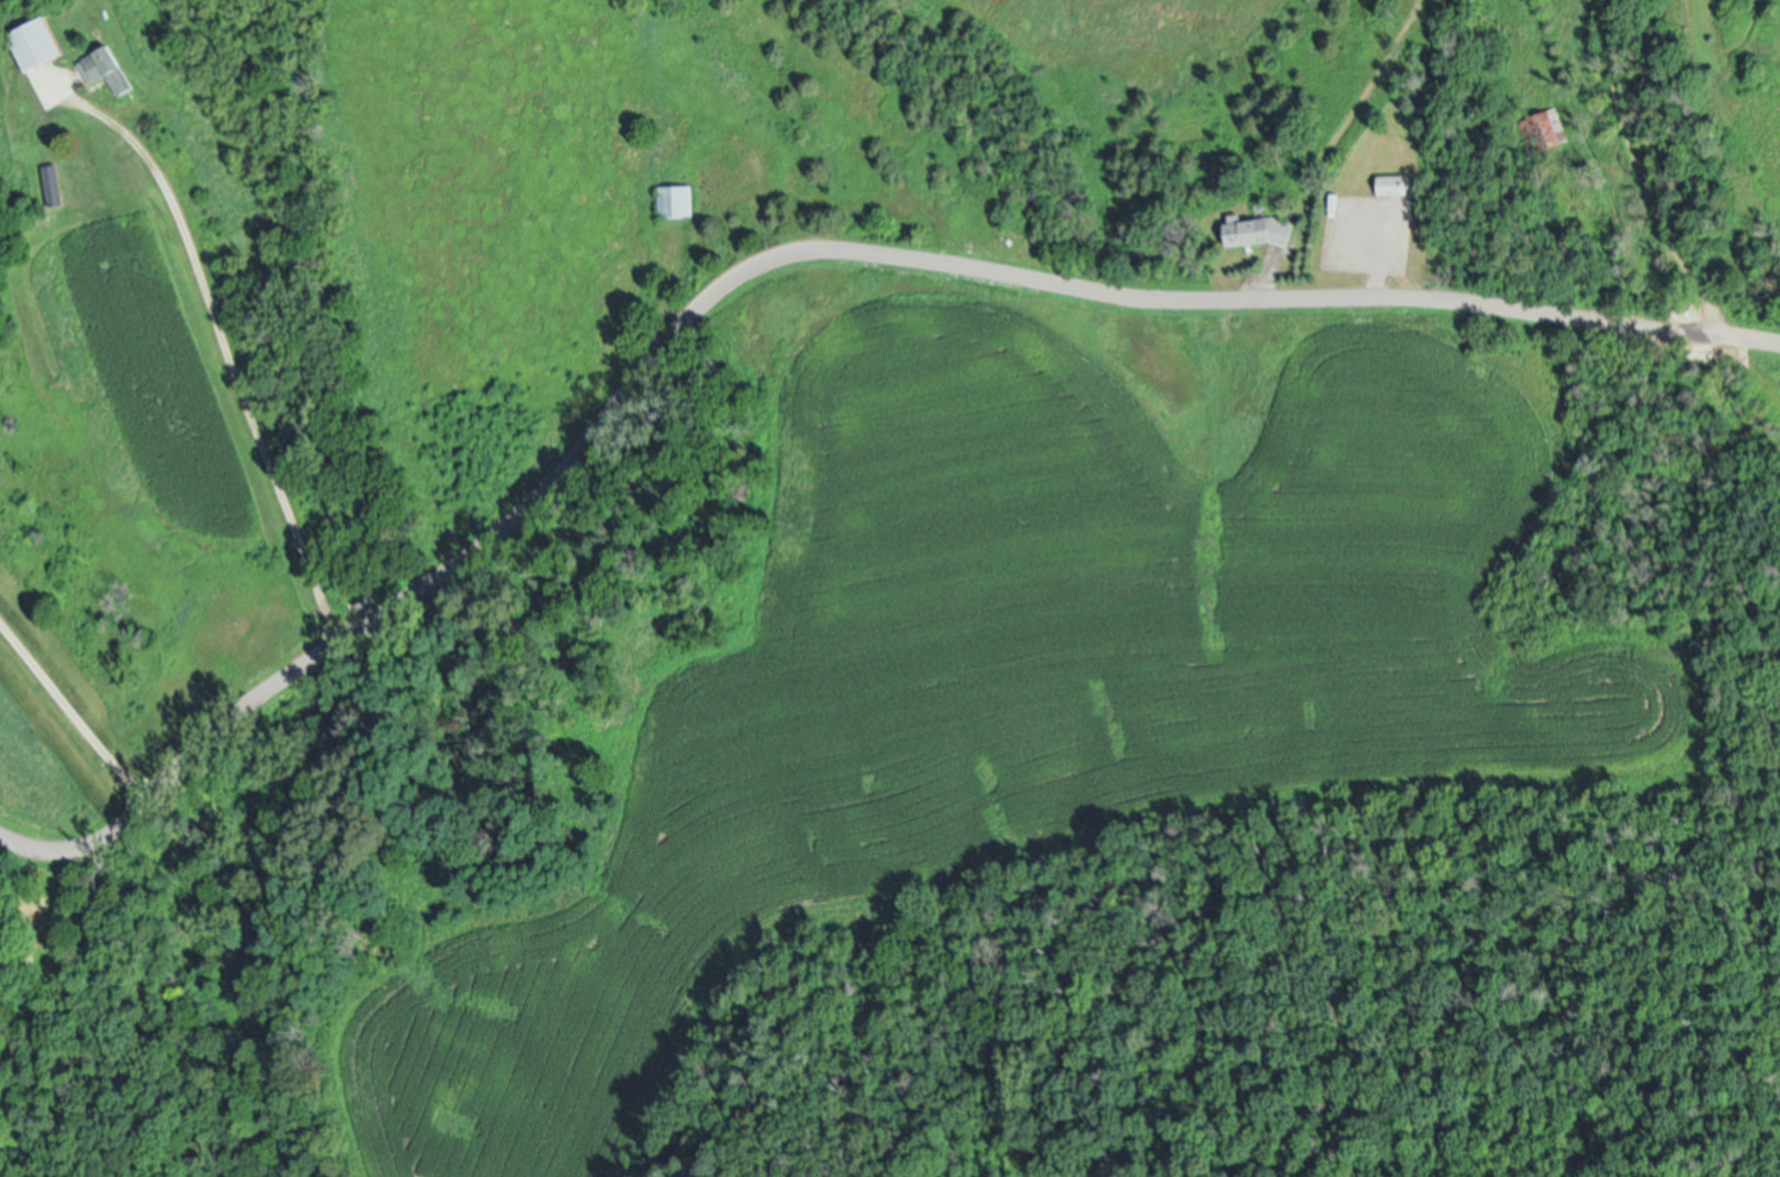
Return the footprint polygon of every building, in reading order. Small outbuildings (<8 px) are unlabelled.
[(27,68),(66,51),(49,13),(10,30),(27,68)] [(118,93),(133,87),(114,42),(80,57),(90,81),(109,73),(118,93)] [(1543,149),(1571,138),(1557,105),(1530,116),(1543,149)] [(41,164),(46,204),(62,202),(57,163),(41,164)] [(1415,192),(1415,172),(1379,172),(1379,192),(1415,192)] [(688,215),(688,184),(655,184),(655,215),(688,215)] [(1232,241),(1294,242),(1294,216),(1245,215),(1245,212),(1232,212),(1232,241)]
